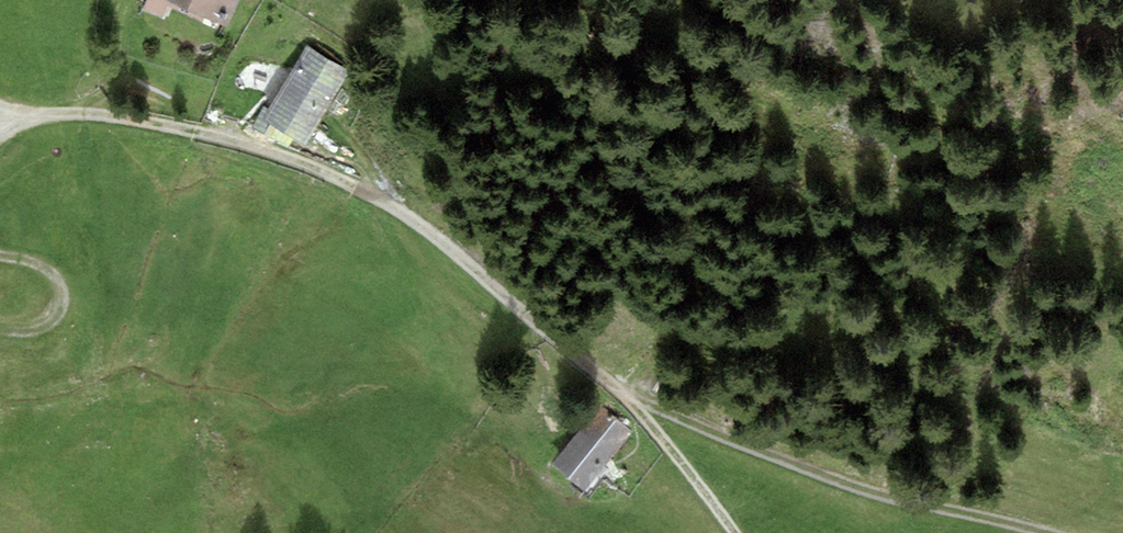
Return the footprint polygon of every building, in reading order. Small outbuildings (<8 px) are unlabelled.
[(223,28),(237,0),(163,0),(223,28)] [(345,73),(314,49),(259,117),(290,142),(345,73)] [(633,435),(600,408),(551,466),(583,493),(633,435)]
